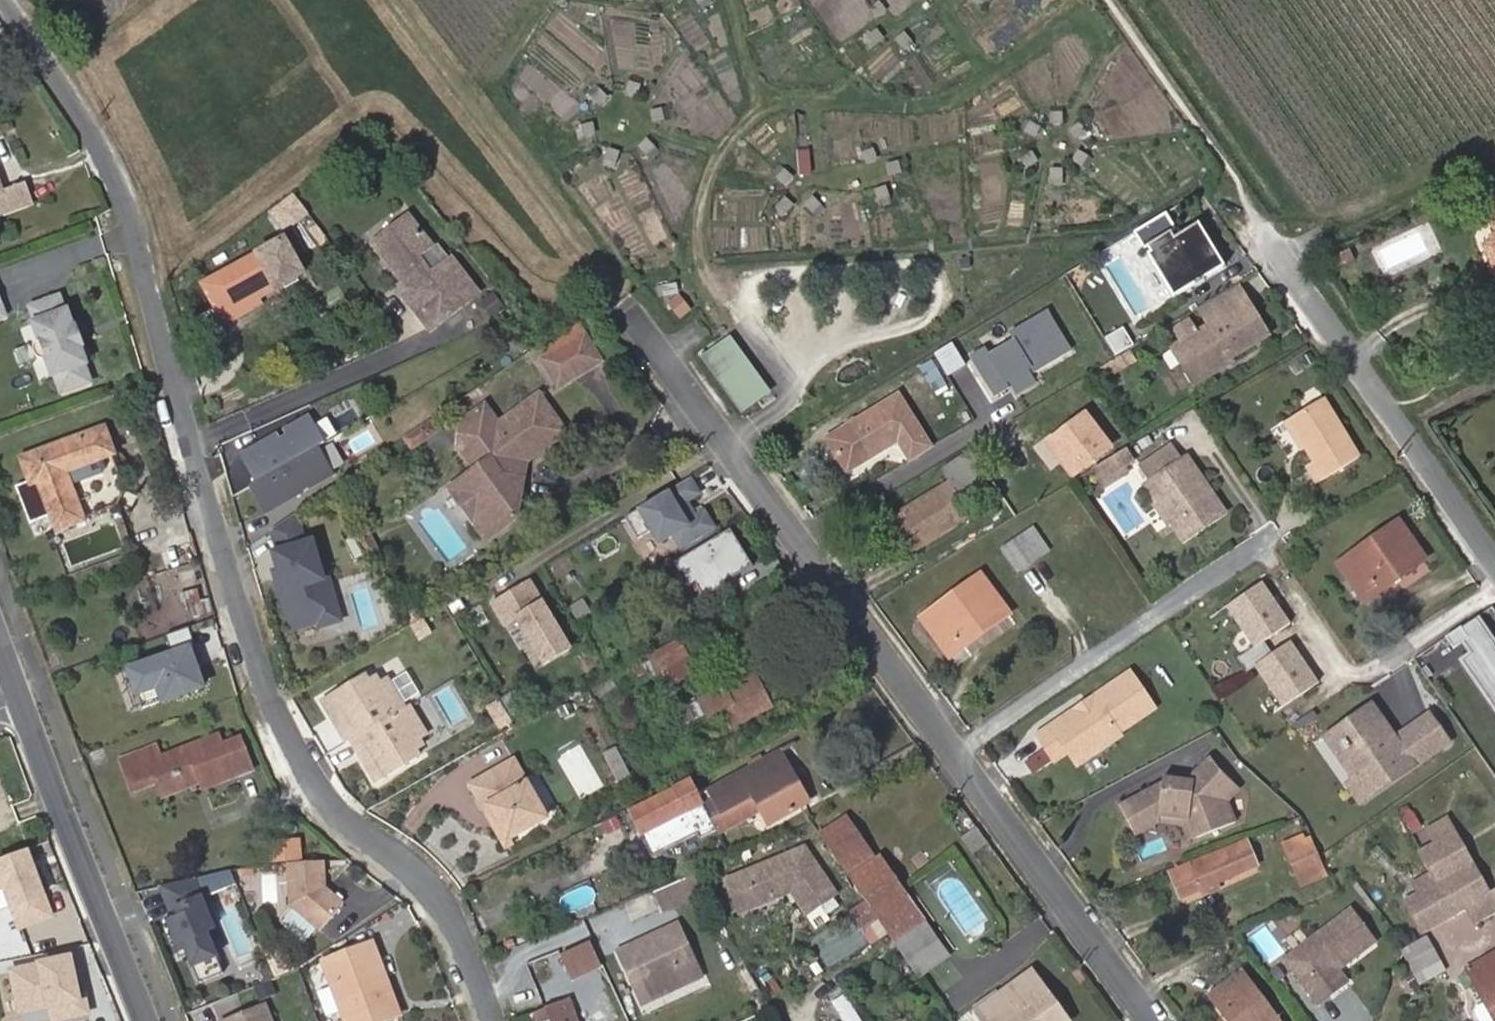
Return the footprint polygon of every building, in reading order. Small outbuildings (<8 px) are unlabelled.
[(887,12),(880,3),(871,10),(878,19),(887,12)] [(885,38),(877,29),(867,37),(875,46),(885,38)] [(912,42),(905,33),(895,41),(903,49),(912,42)] [(642,85),(631,82),(627,93),(637,97),(642,85)] [(608,99),(600,90),(592,98),(600,107),(608,99)] [(665,121),(662,109),(650,112),(653,124),(665,121)] [(1063,125),(1063,114),(1051,113),(1050,125),(1063,125)] [(1041,129),(1031,122),(1025,134),(1036,139),(1041,129)] [(596,135),(594,123),(581,125),(584,137),(596,135)] [(1086,134),(1080,124),(1070,131),(1076,141),(1086,134)] [(655,148),(648,140),(639,148),(646,157),(655,148)] [(620,153),(609,149),(605,159),(616,163),(620,153)] [(878,161),(874,150),(863,154),(867,165),(878,161)] [(1088,156),(1078,151),(1073,162),(1083,167),(1088,156)] [(1039,163),(1033,152),(1022,159),(1028,169),(1039,163)] [(902,174),(898,163),(887,166),(891,178),(902,174)] [(1063,180),(1063,169),(1051,169),(1051,181),(1063,180)] [(793,178),(786,171),(777,179),(785,187),(793,178)] [(33,206),(25,184),(3,191),(0,183),(0,217),(33,206)] [(890,198),(886,186),(874,191),(879,203),(890,198)] [(1485,214),(1477,218),(1484,230),(1474,235),(1490,269),(1494,266),(1494,189),(1486,194),(1491,205),(1485,214)] [(1477,198),(1485,214),(1491,205),(1486,194),(1477,198)] [(821,206),(813,198),(804,206),(813,215),(821,206)] [(795,207),(787,199),(778,207),(787,215),(795,207)] [(272,221),(285,239),(311,220),(297,202),(272,221)] [(1206,281),(1226,269),(1200,226),(1176,240),(1173,235),(1178,232),(1168,215),(1136,234),(1146,251),(1149,250),(1152,255),(1149,256),(1175,300),(1195,288),(1197,290),(1207,284),(1206,281)] [(425,264),(436,255),(411,223),(376,252),(413,297),(407,302),(433,338),(481,300),(452,264),(436,277),(425,264)] [(332,246),(320,231),(312,238),(324,253),(332,246)] [(1414,231),(1369,252),(1379,274),(1424,253),(1414,231)] [(1474,235),(1469,237),(1488,276),(1494,272),(1494,266),(1490,269),(1474,235)] [(206,292),(228,330),(265,312),(262,305),(279,296),(307,281),(288,245),(260,261),(260,260),(206,292)] [(452,264),(441,250),(436,255),(425,264),(436,277),(452,264)] [(1333,256),(1336,263),(1343,259),(1340,253),(1333,256)] [(1210,328),(1248,305),(1240,291),(1201,314),(1210,328)] [(677,292),(667,294),(669,303),(678,301),(677,292)] [(511,312),(500,297),(489,306),(501,320),(511,312)] [(59,302),(31,312),(36,327),(33,328),(52,382),(55,381),(62,399),(91,388),(85,370),(88,369),(81,352),(83,352),(75,332),(74,332),(68,316),(65,317),(59,302)] [(691,316),(682,305),(675,311),(683,322),(691,316)] [(1183,344),(1172,351),(1196,389),(1232,366),(1231,364),(1270,340),(1248,305),(1210,328),(1197,336),(1183,344)] [(1047,312),(970,358),(994,399),(1071,353),(1047,312)] [(1140,346),(1129,327),(1110,339),(1121,358),(1140,346)] [(543,354),(553,369),(594,343),(582,328),(543,354)] [(1179,337),(1183,344),(1197,336),(1192,328),(1179,337)] [(571,395),(611,369),(594,343),(553,369),(571,395)] [(728,348),(719,354),(734,375),(743,369),(728,348)] [(734,375),(719,354),(705,364),(720,385),(745,420),(768,403),(743,369),(734,375)] [(849,473),(900,442),(911,461),(931,448),(900,397),(829,440),(849,473)] [(1290,420),(1306,448),(1313,461),(1308,465),(1318,482),(1360,458),(1324,399),(1290,420)] [(495,464),(484,471),(456,490),(488,539),(522,518),(530,484),(525,483),(529,469),(532,467),(529,463),(541,456),(543,460),(574,441),(550,404),(519,423),(522,429),(510,435),(507,431),(495,412),(472,427),(480,440),(495,464)] [(1039,437),(1072,476),(1112,443),(1079,404),(1039,437)] [(311,416),(239,456),(256,486),(249,490),(265,519),(337,479),(319,449),(327,444),(311,416)] [(1300,451),(1306,448),(1290,420),(1283,424),(1300,451)] [(519,423),(507,431),(510,435),(522,429),(519,423)] [(408,444),(415,455),(438,439),(431,428),(408,444)] [(114,456),(105,430),(21,460),(31,485),(40,482),(58,531),(85,522),(67,473),(114,456)] [(468,448),(484,471),(495,464),(480,440),(468,448)] [(1199,485),(1203,478),(1188,456),(1182,459),(1174,446),(1144,466),(1153,480),(1149,483),(1161,502),(1160,509),(1168,521),(1175,522),(1186,538),(1225,511),(1210,489),(1203,491),(1199,485)] [(957,526),(947,510),(991,483),(973,452),(943,470),(950,483),(936,492),(889,520),(910,555),(957,526)] [(529,463),(532,467),(543,460),(541,456),(529,463)] [(1135,469),(1129,458),(1098,477),(1107,494),(1130,481),(1126,475),(1135,469)] [(1210,489),(1203,478),(1199,485),(1203,491),(1210,489)] [(691,480),(625,518),(639,542),(650,535),(658,549),(673,540),(680,552),(720,530),(691,480)] [(298,512),(265,537),(293,641),(345,627),(333,580),(324,583),(313,542),(307,544),(298,512)] [(1400,523),(1338,564),(1365,604),(1426,561),(1400,523)] [(732,530),(676,564),(701,605),(757,570),(732,530)] [(1021,575),(1046,558),(1039,548),(1047,543),(1038,530),(1005,552),(1021,575)] [(369,562),(381,556),(373,540),(361,546),(369,562)] [(1039,548),(1046,558),(1053,553),(1047,543),(1039,548)] [(983,577),(923,619),(952,657),(1009,614),(983,577)] [(531,582),(489,606),(503,631),(515,625),(542,671),(572,654),(531,582)] [(1259,667),(1286,708),(1322,683),(1293,642),(1275,654),(1267,642),(1293,624),(1265,582),(1229,607),(1257,648),(1241,659),(1250,673),(1259,667)] [(409,620),(413,626),(421,621),(417,615),(409,620)] [(1494,640),(1480,618),(1464,628),(1471,637),(1465,641),(1474,654),(1494,640)] [(1465,641),(1471,637),(1464,628),(1450,637),(1457,647),(1465,641)] [(653,653),(658,661),(675,647),(686,660),(689,658),(678,640),(653,653)] [(1494,640),(1474,654),(1466,660),(1488,692),(1493,689),(1494,692),(1494,640)] [(191,641),(123,663),(133,694),(156,687),(160,701),(206,685),(191,641)] [(675,647),(658,661),(664,671),(686,660),(675,647)] [(412,667),(393,674),(402,698),(421,691),(412,667)] [(430,754),(383,669),(322,703),(369,787),(430,754)] [(1133,673),(1041,736),(1058,762),(1071,753),(1080,767),(1124,737),(1122,734),(1158,710),(1133,673)] [(772,709),(755,676),(702,701),(703,703),(710,716),(711,718),(725,711),(734,729),(772,709)] [(710,716),(703,703),(681,715),(688,728),(710,716)] [(1363,805),(1449,744),(1430,718),(1410,733),(1416,741),(1402,751),(1396,742),(1372,708),(1337,733),(1345,745),(1343,746),(1348,753),(1350,752),(1366,775),(1357,781),(1350,786),(1363,805)] [(1366,775),(1350,752),(1348,753),(1343,746),(1345,745),(1337,733),(1328,740),(1357,781),(1366,775)] [(1416,741),(1410,733),(1396,742),(1402,751),(1416,741)] [(220,737),(150,763),(145,751),(119,762),(129,792),(157,782),(163,798),(202,784),(205,791),(254,772),(241,740),(223,746),(220,737)] [(701,798),(720,836),(762,813),(771,829),(803,810),(782,774),(791,769),(782,753),(701,798)] [(633,782),(619,756),(607,763),(621,788),(633,782)] [(1197,781),(1196,792),(1207,791),(1242,789),(1213,758),(1193,778),(1197,781)] [(490,806),(509,840),(548,819),(514,761),(470,785),(483,810),(490,806)] [(812,805),(791,769),(782,774),(803,810),(812,805)] [(1166,783),(1122,807),(1137,837),(1161,824),(1162,817),(1190,820),(1198,839),(1198,841),(1239,824),(1231,803),(1242,789),(1207,791),(1196,792),(1197,781),(1193,778),(1167,777),(1166,783)] [(720,836),(701,798),(691,779),(673,789),(675,792),(631,813),(642,835),(651,830),(662,852),(698,834),(704,845),(720,836)] [(513,846),(509,840),(490,806),(483,810),(506,850),(513,846)] [(1162,817),(1161,824),(1185,828),(1191,842),(1198,841),(1198,839),(1190,820),(1162,817)] [(1455,833),(1447,817),(1430,826),(1439,842),(1455,833)] [(621,827),(617,818),(604,824),(609,834),(621,827)] [(901,952),(920,979),(949,959),(881,860),(876,863),(847,819),(822,837),(901,952)] [(662,852),(651,830),(642,835),(653,857),(662,852)] [(1455,833),(1439,842),(1420,853),(1432,875),(1438,887),(1407,904),(1424,933),(1468,910),(1475,924),(1494,912),(1494,894),(1490,896),(1455,833)] [(1285,846),(1303,887),(1327,877),(1311,841),(1306,843),(1303,837),(1285,846)] [(1248,841),(1170,872),(1182,900),(1259,868),(1248,841)] [(299,860),(297,844),(270,846),(272,863),(299,860)] [(0,857),(0,889),(7,887),(22,927),(52,916),(25,847),(0,857)] [(805,848),(772,870),(789,897),(791,896),(798,899),(810,917),(838,899),(805,848)] [(322,933),(344,905),(325,889),(323,863),(287,866),(291,907),(322,933)] [(789,897),(772,870),(734,895),(754,925),(786,906),(785,900),(789,897)] [(1401,893),(1407,904),(1438,887),(1432,875),(1401,893)] [(660,911),(700,894),(693,878),(653,895),(660,911)] [(212,931),(202,906),(192,879),(162,886),(175,918),(169,920),(181,952),(187,950),(200,982),(223,972),(207,933),(212,931)] [(880,927),(868,909),(853,919),(865,936),(880,927)] [(1319,1007),(1333,997),(1326,986),(1341,975),(1339,972),(1376,945),(1352,913),(1286,963),(1319,1007)] [(676,930),(618,956),(636,998),(695,971),(676,930)] [(591,937),(560,949),(571,977),(602,964),(591,937)] [(1426,943),(1400,957),(1420,992),(1446,977),(1426,943)] [(400,1017),(372,944),(323,963),(345,1020),(390,1020),(400,1017)] [(6,965),(16,1013),(49,1007),(51,1020),(55,1020),(87,1015),(75,952),(6,965)] [(910,969),(902,957),(892,964),(900,976),(910,969)] [(1469,972),(1489,1006),(1494,1017),(1494,957),(1469,972)] [(1065,1017),(1034,972),(978,1012),(984,1020),(1060,1020),(1065,1017)] [(1243,974),(1211,998),(1228,1020),(1278,1020),(1243,974)] [(1348,985),(1341,975),(1326,986),(1333,997),(1348,985)] [(1089,986),(1082,977),(1076,981),(1083,990),(1089,986)] [(543,1012),(547,1020),(576,1020),(569,1001),(543,1012)] [(266,1006),(229,1020),(272,1020),(266,1006)] [(1489,1006),(1475,1014),(1474,1020),(1475,1020),(1494,1020),(1494,1017),(1489,1006)]
